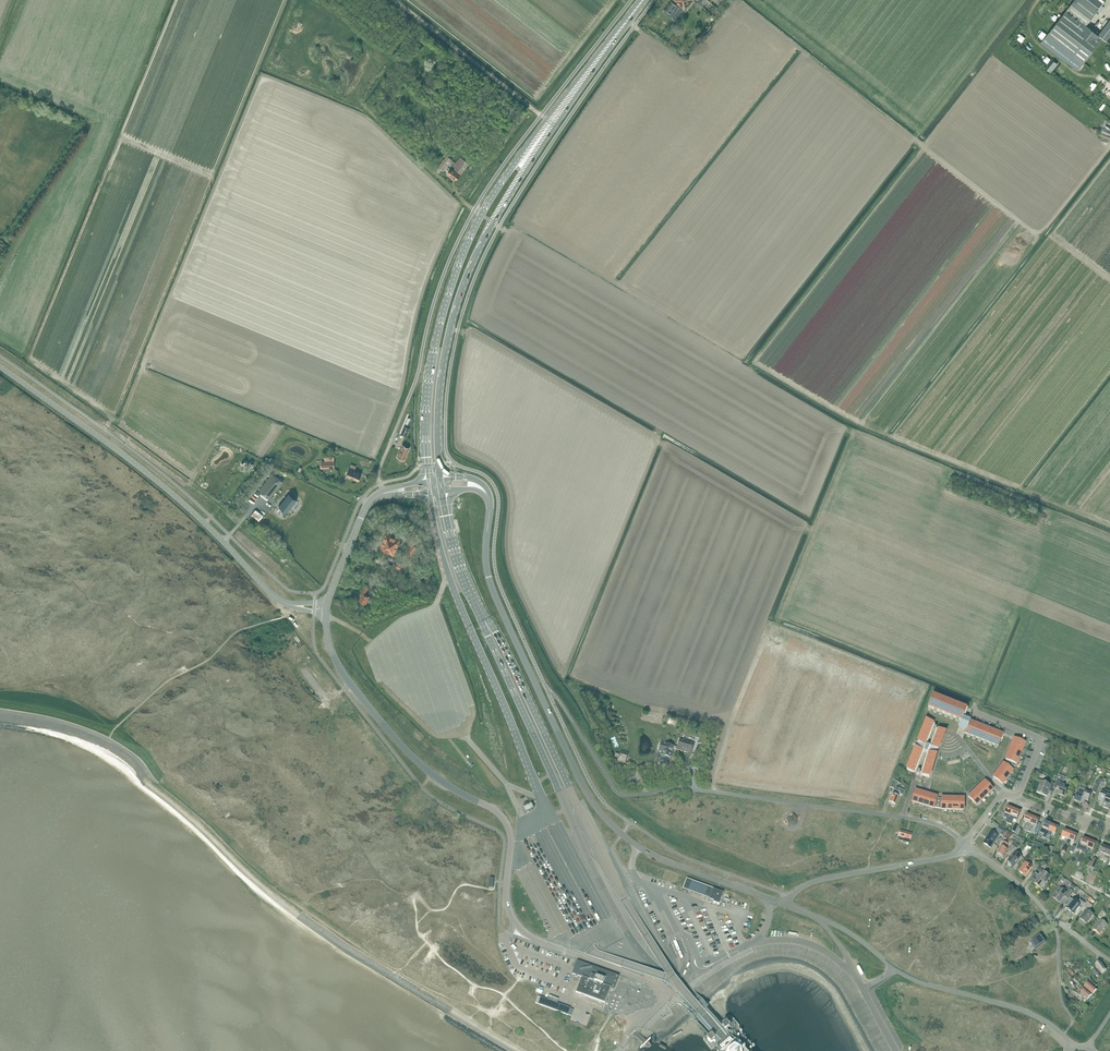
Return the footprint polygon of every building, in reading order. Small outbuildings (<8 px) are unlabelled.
[(672,0),(685,10),(693,0),(672,0)] [(1041,43),(1077,71),(1094,49),(1103,38),(1102,37),(1099,35),(1087,25),(1106,0),(1074,0),(1041,43)] [(671,1),(665,9),(674,16),(677,12),(676,11),(679,8),(671,1)] [(1103,38),(1107,41),(1109,37),(1109,21),(1099,35),(1102,37),(1103,38)] [(447,155),(439,166),(443,170),(452,159),(447,155)] [(452,169),(448,174),(457,180),(469,163),(461,158),(454,167),(455,168),(454,170),(452,169)] [(405,426),(401,434),(406,436),(410,428),(405,426)] [(403,445),(398,457),(405,460),(410,447),(403,445)] [(334,468),(334,463),(334,457),(325,457),(325,461),(321,461),(321,468),(334,468)] [(242,466),(241,468),(245,471),(246,469),(250,471),(254,464),(250,461),(248,464),(247,460),(245,461),(245,460),(244,461),(245,461),(241,463),(242,466)] [(350,467),(346,476),(354,479),(354,478),(359,481),(362,473),(356,470),(350,467)] [(272,472),(259,490),(270,499),(284,481),(272,472)] [(289,492),(279,505),(281,503),(288,510),(287,511),(287,512),(298,499),(297,498),(297,499),(289,492)] [(256,509),(252,514),(255,516),(254,517),(261,522),(265,517),(256,511),(257,510),(256,509)] [(399,537),(413,542),(415,537),(402,531),(399,537)] [(386,533),(379,549),(394,555),(400,540),(386,533)] [(411,544),(407,553),(414,556),(417,550),(419,551),(421,545),(418,544),(416,546),(411,544)] [(375,563),(373,569),(379,572),(382,566),(375,563)] [(362,596),(360,600),(366,603),(369,596),(366,594),(369,587),(364,585),(360,596),(362,596)] [(962,720),(966,710),(933,697),(928,708),(961,721),(959,727),(966,729),(965,734),(998,747),(1002,736),(969,722),(969,724),(965,722),(965,721),(962,720)] [(916,748),(907,770),(914,773),(923,751),(927,753),(921,774),(920,773),(920,772),(920,771),(919,771),(918,771),(917,772),(917,773),(917,774),(916,774),(917,774),(917,775),(918,776),(919,775),(919,774),(921,775),(929,778),(936,755),(935,755),(937,750),(938,750),(945,733),(937,729),(936,730),(936,729),(936,728),(935,728),(935,727),(934,728),(933,728),(933,730),(933,731),(933,732),(934,732),(935,732),(936,731),(930,747),(925,745),(933,724),(934,723),(927,721),(918,743),(917,742),(915,747),(916,748)] [(680,739),(678,748),(677,750),(692,754),(695,743),(680,739)] [(1012,744),(1023,748),(1025,743),(1014,739),(1012,744)] [(677,750),(678,748),(666,744),(665,745),(661,744),(659,752),(662,753),(661,755),(663,756),(662,759),(661,758),(659,765),(668,768),(670,761),(670,758),(671,758),(673,749),(677,750)] [(1021,754),(1023,748),(1012,744),(1010,749),(1021,754)] [(1008,755),(1019,759),(1021,754),(1010,749),(1008,755)] [(616,753),(615,757),(619,758),(619,761),(626,763),(628,753),(621,751),(621,754),(616,753)] [(1017,764),(1019,759),(1008,755),(1006,760),(1007,760),(1016,764),(1017,764)] [(1007,760),(1004,764),(1012,770),(1016,764),(1007,760)] [(1013,771),(1004,764),(1003,764),(1000,768),(1010,775),(1013,771)] [(997,773),(1006,780),(1010,775),(1000,768),(997,773)] [(1006,780),(997,773),(993,778),(1003,785),(1006,780)] [(1059,775),(1055,785),(1058,787),(1057,790),(1060,791),(1058,794),(1065,797),(1067,791),(1064,789),(1065,786),(1062,785),(1065,778),(1059,775)] [(1097,794),(1098,789),(1102,780),(1099,779),(1093,792),(1097,794)] [(894,789),(889,803),(896,805),(900,794),(903,795),(905,791),(896,787),(898,783),(893,780),(890,788),(894,789)] [(1083,782),(1079,780),(1075,791),(1079,792),(1080,789),(1083,782)] [(981,785),(989,794),(993,790),(985,781),(981,785)] [(1041,783),(1037,792),(1047,796),(1048,792),(1052,793),(1055,785),(1052,783),(1051,786),(1041,783)] [(985,798),(989,794),(981,785),(977,789),(985,798)] [(972,793),(981,802),(985,798),(977,789),(972,793)] [(1081,803),(1084,794),(1086,791),(1080,789),(1079,792),(1075,801),(1081,803)] [(1086,791),(1084,794),(1081,803),(1084,805),(1085,802),(1084,802),(1085,800),(1089,802),(1092,794),(1089,793),(1090,790),(1087,789),(1086,791)] [(1100,805),(1103,807),(1109,794),(1109,791),(1106,790),(1103,791),(1099,800),(1103,801),(1102,803),(1101,803),(1100,805)] [(912,802),(917,804),(921,792),(915,791),(912,802)] [(926,794),(921,792),(917,804),(923,805),(926,794)] [(981,802),(972,793),(968,797),(977,806),(981,802)] [(932,795),(926,794),(923,805),(928,807),(932,795)] [(937,797),(932,795),(928,807),(934,809),(934,808),(937,798),(937,797)] [(525,812),(534,808),(531,803),(531,804),(530,802),(523,806),(523,807),(522,807),(525,812)] [(1006,813),(1004,817),(1007,818),(1006,822),(1009,823),(1014,810),(1008,807),(1006,813)] [(1014,810),(1009,823),(1012,825),(1014,819),(1017,821),(1018,818),(1021,812),(1014,810)] [(1028,831),(1033,817),(1027,815),(1024,821),(1028,822),(1024,830),(1028,831)] [(1040,820),(1033,817),(1028,831),(1031,833),(1034,825),(1037,826),(1040,820)] [(1042,829),(1041,832),(1045,834),(1043,838),(1047,839),(1052,825),(1046,823),(1043,829),(1042,829)] [(1052,825),(1047,839),(1050,840),(1053,833),(1056,834),(1059,828),(1052,825)] [(996,833),(995,834),(998,836),(999,834),(1003,837),(1007,831),(1000,827),(996,833)] [(1062,846),(1066,847),(1071,833),(1065,830),(1062,837),(1065,838),(1062,846)] [(900,831),(898,840),(910,844),(912,834),(900,831)] [(992,832),(984,844),(991,848),(999,836),(998,836),(995,834),(992,832)] [(1071,833),(1066,847),(1069,848),(1072,841),(1075,842),(1078,835),(1071,833)] [(1079,844),(1077,848),(1084,851),(1083,852),(1085,853),(1090,841),(1084,838),(1081,845),(1079,844)] [(1090,841),(1085,853),(1088,855),(1090,851),(1088,850),(1089,848),(1094,850),(1097,843),(1090,841)] [(1004,842),(998,854),(1004,857),(1008,850),(1006,849),(1008,844),(1004,842)] [(1012,857),(1007,862),(1010,864),(1009,865),(1012,867),(1012,866),(1013,867),(1022,856),(1016,852),(1020,847),(1014,842),(1008,854),(1012,857)] [(1103,846),(1100,853),(1103,854),(1102,856),(1101,860),(1104,861),(1109,849),(1103,846)] [(1026,863),(1019,871),(1026,877),(1032,869),(1035,871),(1039,866),(1034,863),(1031,867),(1026,863)] [(1039,876),(1034,883),(1041,889),(1051,877),(1041,869),(1040,868),(1036,873),(1039,876)] [(677,882),(679,877),(669,874),(668,879),(677,882)] [(687,879),(683,889),(703,897),(710,899),(709,901),(720,905),(724,893),(687,879)] [(1060,888),(1053,897),(1060,903),(1064,897),(1068,899),(1073,892),(1070,889),(1067,893),(1060,888)] [(1073,899),(1066,908),(1074,914),(1079,907),(1082,909),(1086,904),(1080,900),(1079,902),(1077,901),(1077,902),(1073,899)] [(1082,915),(1083,916),(1081,919),(1087,924),(1094,915),(1089,911),(1093,906),(1089,903),(1088,902),(1083,907),(1087,910),(1085,913),(1084,912),(1082,915)] [(1101,920),(1094,929),(1100,934),(1108,925),(1101,920)] [(1040,935),(1031,942),(1036,950),(1046,942),(1040,935)] [(1010,955),(1011,957),(1020,950),(1016,945),(1010,951),(1012,954),(1010,955)] [(1100,962),(1096,965),(1102,974),(1107,970),(1100,962)] [(578,976),(582,977),(576,993),(606,1004),(611,988),(615,978),(577,964),(575,968),(573,974),(576,975),(576,976),(578,977),(578,976)] [(1089,983),(1085,987),(1093,995),(1097,990),(1095,988),(1097,985),(1090,979),(1088,982),(1089,983)] [(1079,987),(1077,990),(1088,1000),(1092,995),(1085,989),(1083,991),(1079,987)] [(538,996),(535,1003),(538,1004),(568,1015),(571,1016),(572,1015),(574,1010),(541,997),(538,996)] [(617,1039),(627,1025),(619,1019),(611,1030),(614,1032),(612,1035),(617,1039)] [(731,1027),(727,1023),(722,1027),(726,1031),(731,1027)] [(712,1036),(707,1040),(711,1044),(716,1040),(712,1036)]
